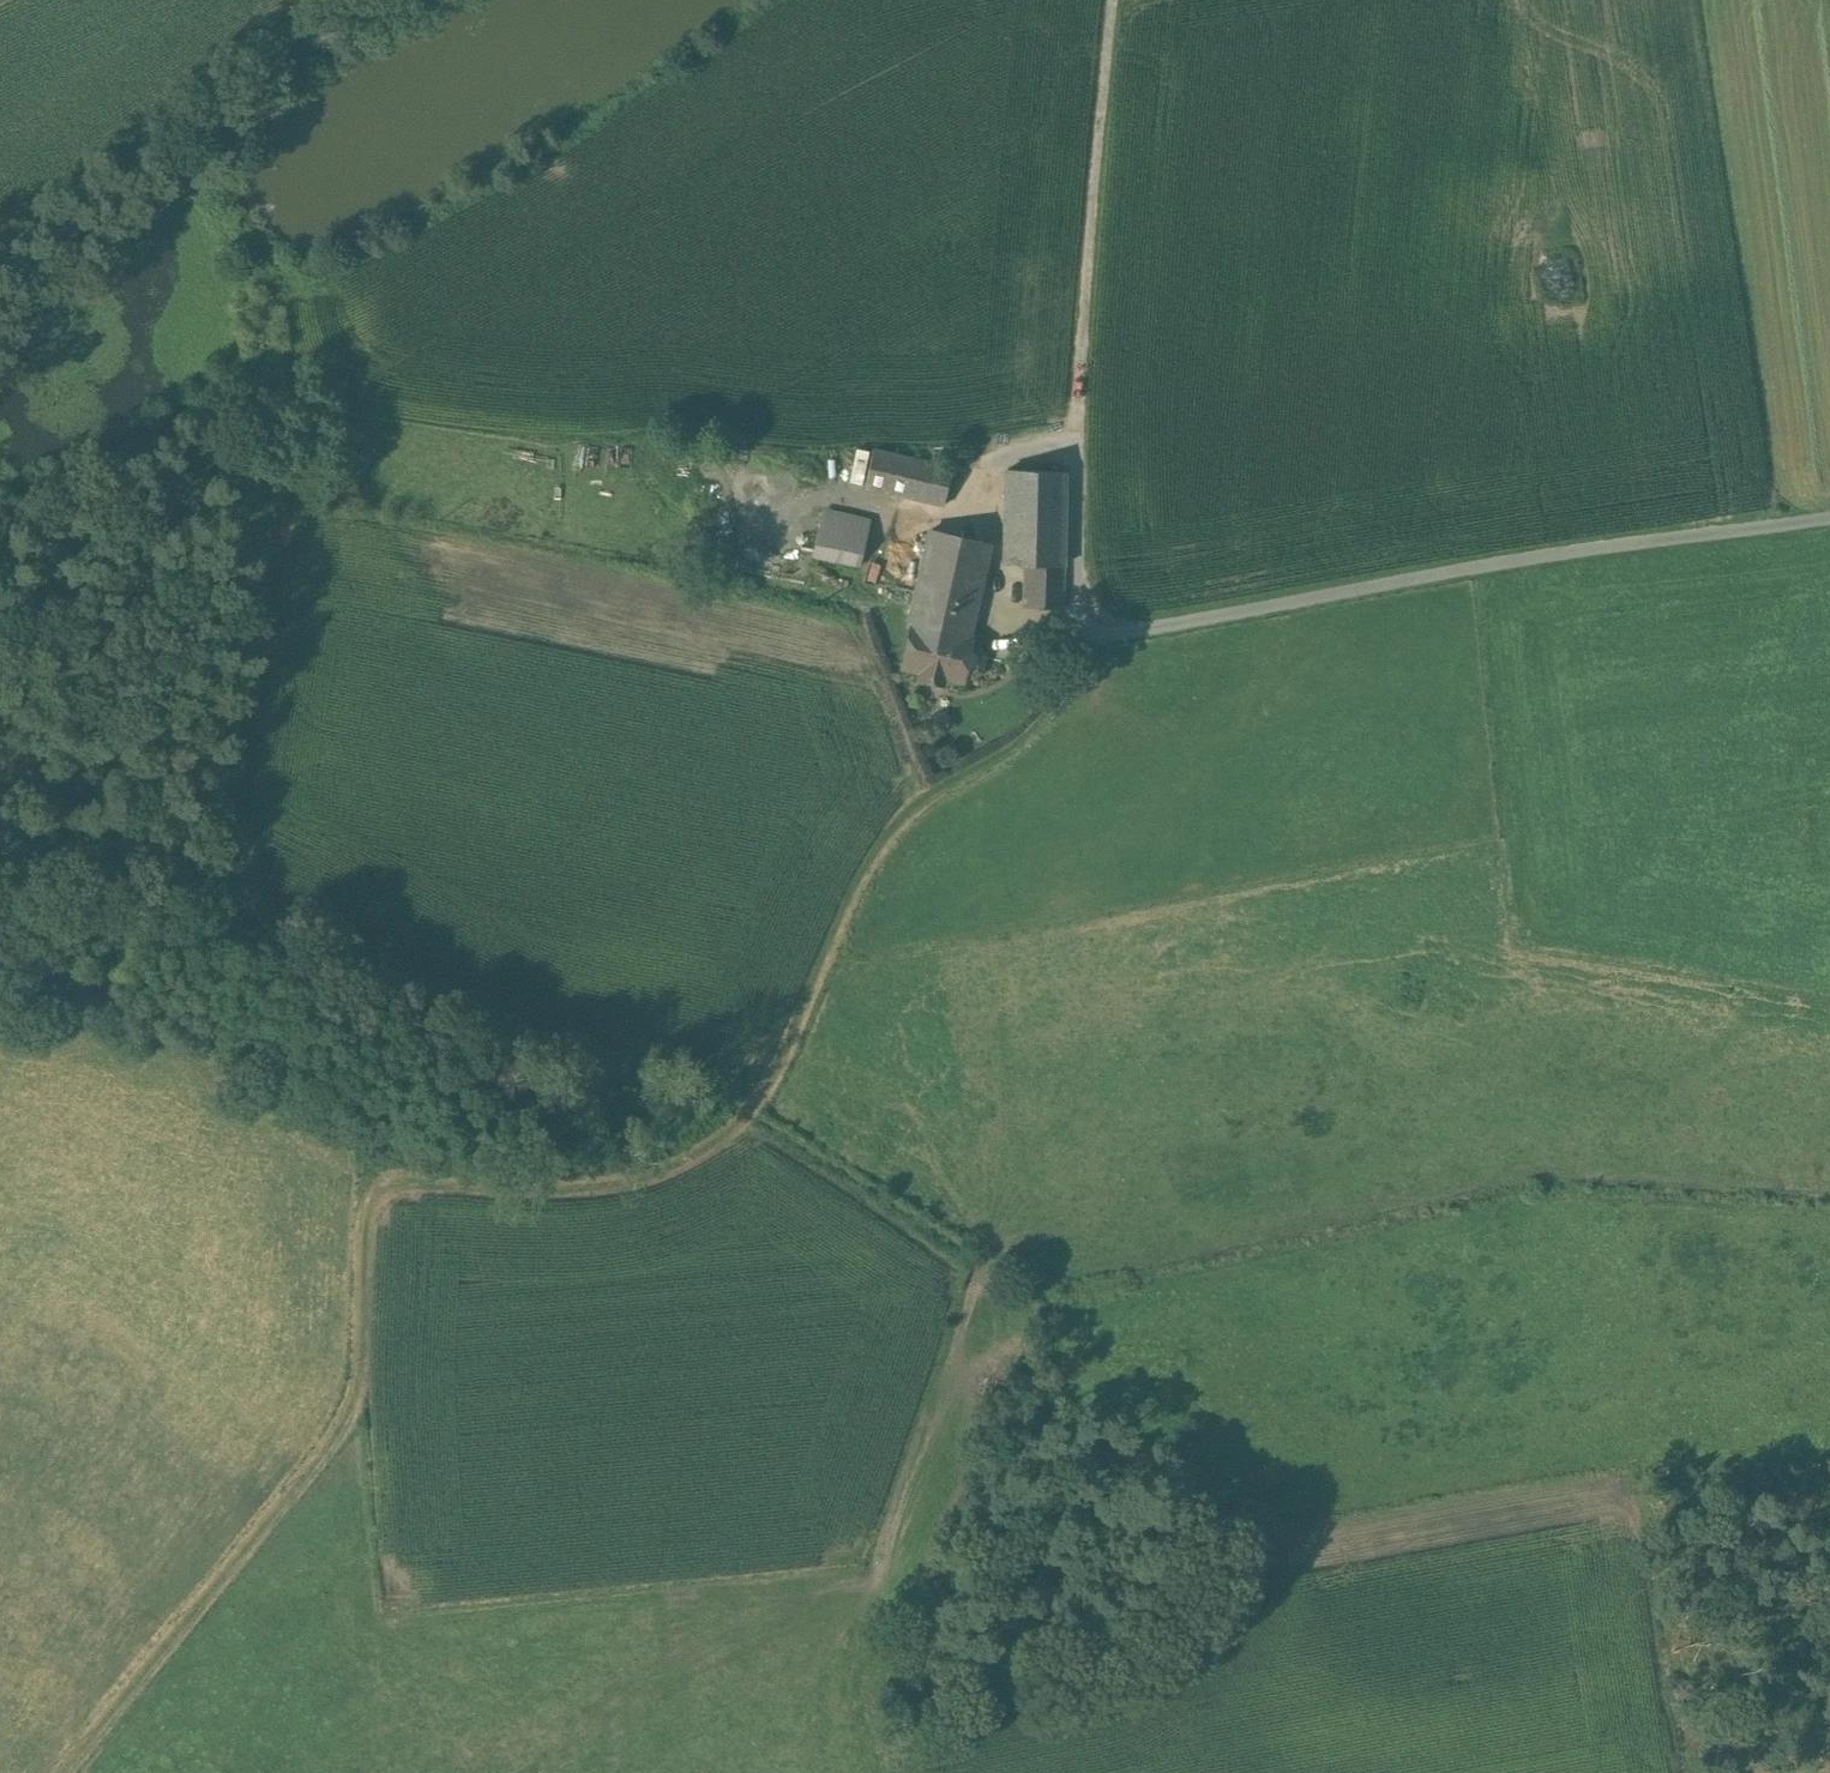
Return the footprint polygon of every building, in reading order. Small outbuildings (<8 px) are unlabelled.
[(954,468),(874,450),(866,487),(946,506),(954,468)] [(1066,473),(1008,470),(1005,565),(1026,565),(1064,565),(1066,473)] [(871,522),(823,510),(813,555),(860,565),(871,522)] [(991,545),(932,530),(910,628),(914,629),(915,629),(916,627),(970,640),(971,639),(991,545)] [(1064,565),(1026,565),(1025,608),(1064,609),(1064,565)] [(914,629),(906,668),(963,682),(964,675),(971,647),(972,639),(971,639),(970,640),(916,627),(915,629),(914,629)] [(981,649),(971,647),(964,675),(973,677),(982,672),(986,657),(981,649)]
